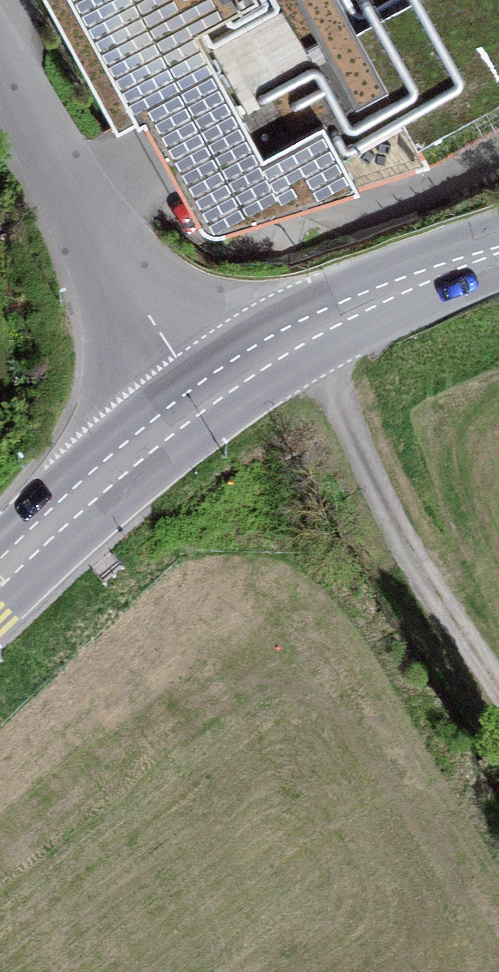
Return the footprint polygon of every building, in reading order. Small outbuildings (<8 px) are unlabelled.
[(117,121),(144,107),(198,208),(210,217),(222,217),(428,155),(498,116),(498,0),(51,0),(117,121)]
